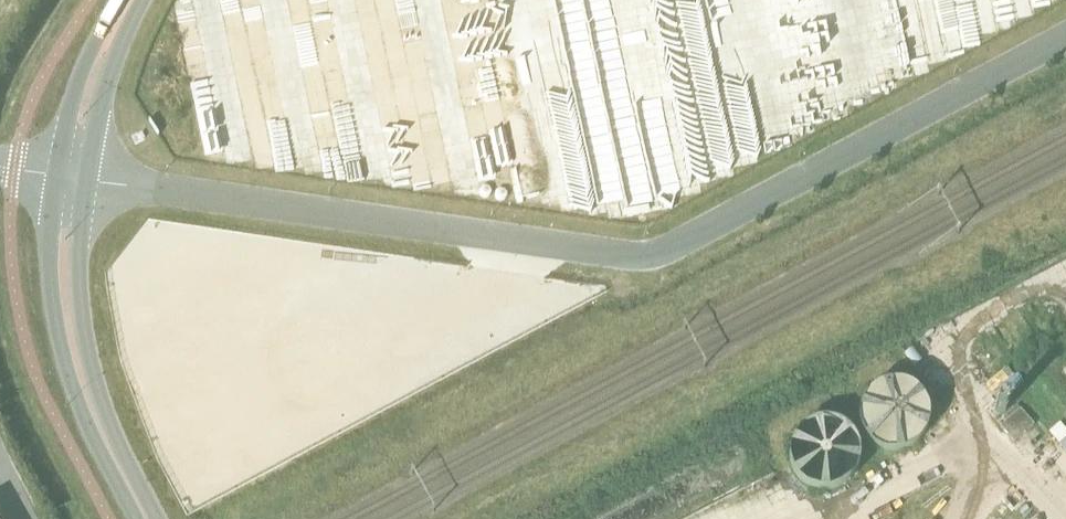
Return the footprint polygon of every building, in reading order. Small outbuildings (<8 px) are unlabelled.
[(382,50),(396,25),(348,0),(284,0),(279,9),(311,26),(317,15),(331,23),(324,35),(346,47),(353,34),(382,50)] [(598,15),(621,13),(620,0),(597,0),(598,15)] [(258,70),(275,38),(228,13),(212,45),(258,70)] [(510,50),(549,36),(544,23),(505,37),(510,50)] [(308,70),(316,47),(290,38),(282,61),(308,70)] [(417,63),(367,66),(368,79),(350,80),(351,93),(419,89),(417,63)] [(325,93),(325,76),(301,75),(300,92),(325,93)] [(354,134),(364,164),(380,159),(370,129),(354,134)] [(396,134),(398,144),(418,140),(415,129),(396,134)]
